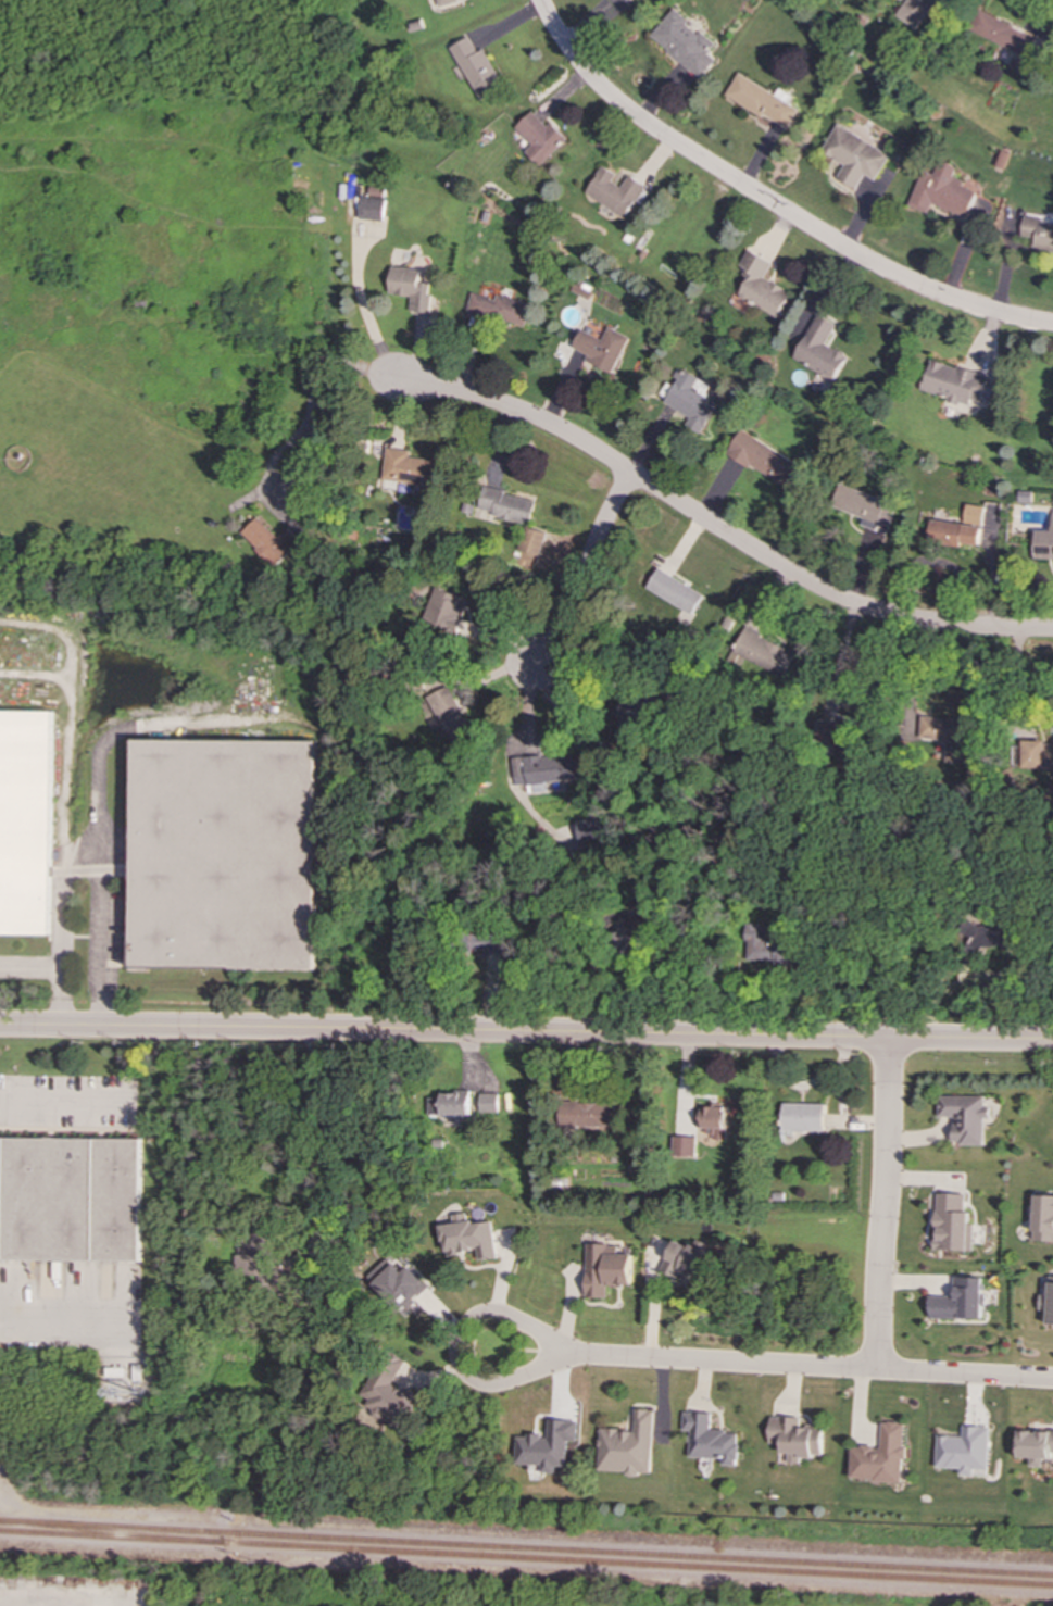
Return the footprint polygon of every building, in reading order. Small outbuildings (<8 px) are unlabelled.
[(895,15),(917,30),(938,0),(907,0),(895,15)] [(700,78),(715,60),(706,53),(714,45),(687,23),(689,21),(674,8),(650,37),(700,78)] [(1016,53),(1010,67),(1018,72),(1036,37),(982,12),(973,33),(1016,53)] [(484,49),(477,52),(469,37),(451,47),(480,100),(504,87),(484,49)] [(775,95),(739,73),(726,93),(787,130),(799,110),(787,102),(791,96),(779,88),(775,95)] [(515,127),(532,146),(526,153),(538,166),(566,140),(550,122),(546,126),(532,111),(515,127)] [(890,154),(837,124),(822,151),(844,165),(837,178),(856,189),(864,174),(875,180),(890,154)] [(976,192),(960,186),(962,180),(952,177),(956,166),(939,160),(933,174),(922,170),(907,205),(928,213),(931,204),(966,217),(976,192)] [(626,218),(645,185),(628,175),(622,187),(612,181),(616,174),(602,166),(586,195),(626,218)] [(351,218),(384,221),(386,199),(353,197),(351,218)] [(1052,251),(1052,223),(1021,219),(1020,237),(1032,239),(1031,249),(1052,251)] [(777,318),(791,293),(764,278),(772,264),(748,250),(736,271),(749,278),(738,297),(777,318)] [(410,316),(428,318),(433,284),(421,281),(422,269),(392,266),(390,294),(412,297),(410,316)] [(531,303),(498,297),(498,299),(473,293),(468,315),(526,326),(531,303)] [(826,344),(837,325),(817,314),(792,359),(832,381),(847,356),(826,344)] [(612,374),(630,338),(610,327),(603,340),(582,329),(573,348),(588,355),(586,360),(612,374)] [(988,375),(930,360),(922,392),(969,405),(970,401),(980,403),(988,375)] [(665,402),(690,418),(686,426),(700,435),(717,404),(706,397),(712,386),(685,369),(665,402)] [(728,454),(793,491),(807,468),(741,430),(728,454)] [(383,479),(434,487),(437,461),(410,457),(410,451),(387,448),(383,479)] [(863,517),(860,526),(887,535),(897,504),(839,485),(831,507),(863,517)] [(536,500),(480,487),(474,516),(491,520),(492,517),(530,526),(536,500)] [(979,547),(985,506),(966,504),(964,524),(931,519),(928,543),(962,548),(962,544),(979,547)] [(1051,510),(1051,532),(1035,532),(1035,549),(1034,559),(1052,560),(1052,510),(1051,510)] [(280,548),(294,534),(287,527),(278,537),(258,517),(241,535),(276,568),(288,555),(280,548)] [(526,551),(543,551),(543,541),(526,541),(526,551)] [(704,595),(660,568),(648,588),(692,615),(704,595)] [(469,600),(436,588),(423,623),(456,635),(469,600)] [(795,653),(747,627),(734,651),(782,678),(795,653)] [(425,698),(448,742),(472,730),(450,686),(425,698)] [(0,711),(0,935),(49,936),(51,712),(0,711)] [(971,719),(920,717),(919,739),(945,741),(944,761),(969,762),(971,719)] [(830,726),(831,736),(836,736),(836,740),(849,738),(847,724),(830,726)] [(316,741),(133,740),(131,968),(314,970),(316,741)] [(1020,768),(1052,769),(1052,743),(1021,741),(1020,768)] [(514,785),(527,784),(581,781),(580,754),(513,759),(514,785)] [(576,819),(578,841),(601,840),(600,818),(576,819)] [(638,949),(638,942),(647,942),(645,927),(636,927),(636,920),(618,920),(618,949),(638,949)] [(744,959),(773,959),(773,965),(799,965),(799,943),(765,943),(766,926),(744,925),(744,959)] [(970,926),(971,950),(1017,949),(1017,925),(970,926)] [(477,953),(503,954),(504,936),(478,934),(477,953)] [(429,1097),(429,1115),(472,1116),(472,1092),(441,1092),(441,1097),(429,1097)] [(499,1113),(499,1094),(481,1093),(480,1112),(499,1113)] [(986,1144),(986,1118),(991,1118),(991,1107),(986,1107),(986,1096),(940,1096),(940,1117),(955,1117),(955,1144),(986,1144)] [(616,1103),(561,1102),(561,1127),(616,1128),(616,1103)] [(825,1131),(825,1104),(782,1103),(782,1134),(792,1134),(792,1130),(825,1131)] [(700,1128),(711,1128),(711,1140),(726,1140),(727,1107),(701,1106),(700,1128)] [(697,1156),(697,1137),(675,1137),(674,1156),(697,1156)] [(0,1138),(0,1261),(138,1262),(139,1139),(0,1138)] [(974,1251),(975,1213),(966,1213),(966,1194),(937,1193),(936,1251),(974,1251)] [(1052,1242),(1052,1196),(1036,1196),(1035,1241),(1052,1242)] [(492,1220),(467,1224),(466,1213),(452,1215),(453,1225),(442,1226),(446,1255),(478,1251),(479,1260),(497,1258),(492,1220)] [(304,1259),(274,1259),(274,1227),(246,1228),(246,1247),(237,1247),(237,1276),(260,1275),(260,1288),(293,1287),(293,1293),(305,1293),(304,1259)] [(677,1279),(678,1275),(703,1284),(714,1255),(674,1240),(661,1272),(677,1279)] [(586,1297),(606,1297),(606,1285),(631,1285),(631,1255),(607,1254),(607,1244),(586,1244),(586,1297)] [(398,1308),(426,1281),(410,1263),(402,1269),(390,1256),(367,1277),(398,1308)] [(930,1318),(985,1319),(985,1278),(956,1277),(955,1297),(930,1296),(930,1318)] [(1052,1325),(1052,1277),(1051,1277),(1050,1295),(1041,1295),(1041,1309),(1050,1310),(1049,1325),(1052,1325)] [(393,1381),(403,1367),(388,1357),(359,1402),(400,1428),(418,1398),(393,1381)] [(652,1476),(655,1410),(636,1409),(635,1430),(601,1429),(599,1471),(627,1472),(627,1475),(652,1476)] [(690,1457),(724,1458),(724,1466),(738,1466),(740,1432),(711,1431),(712,1414),(685,1413),(684,1431),(691,1431),(690,1457)] [(770,1417),(770,1444),(784,1444),(784,1453),(789,1453),(789,1464),(802,1464),(802,1458),(815,1458),(815,1455),(824,1455),(824,1429),(801,1429),(801,1417),(770,1417)] [(516,1465),(542,1465),(542,1472),(556,1473),(556,1467),(567,1467),(568,1441),(578,1441),(578,1421),(549,1420),(548,1436),(517,1435),(516,1465)] [(904,1481),(904,1460),(906,1460),(907,1423),(882,1422),(881,1447),(853,1446),(852,1480),(904,1481)] [(991,1428),(964,1427),(964,1436),(938,1436),(937,1468),(961,1469),(961,1475),(975,1476),(976,1470),(989,1470),(991,1428)] [(1019,1431),(1019,1458),(1031,1458),(1031,1467),(1044,1467),(1044,1455),(1052,1455),(1052,1432),(1019,1431)]
